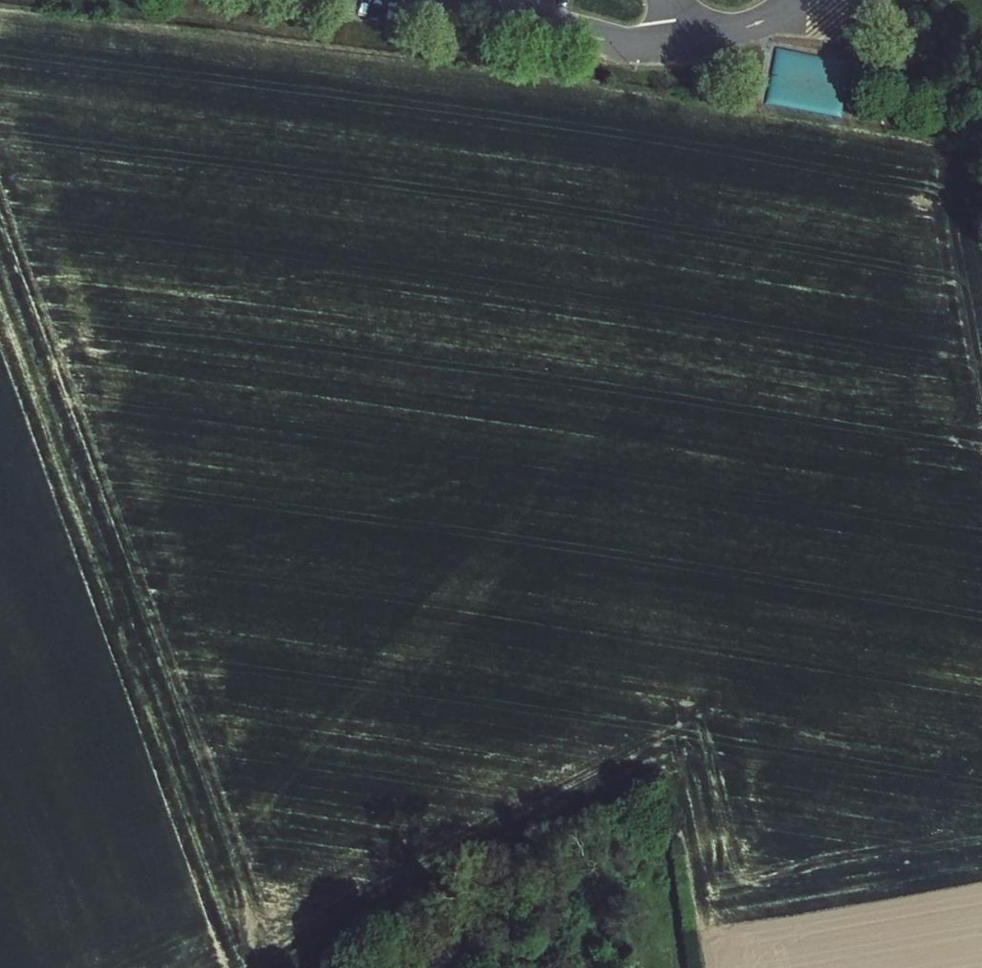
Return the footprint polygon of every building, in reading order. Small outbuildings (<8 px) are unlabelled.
[(843,106),(844,58),(813,57),(811,92),(824,93),(823,105),(843,106)]
